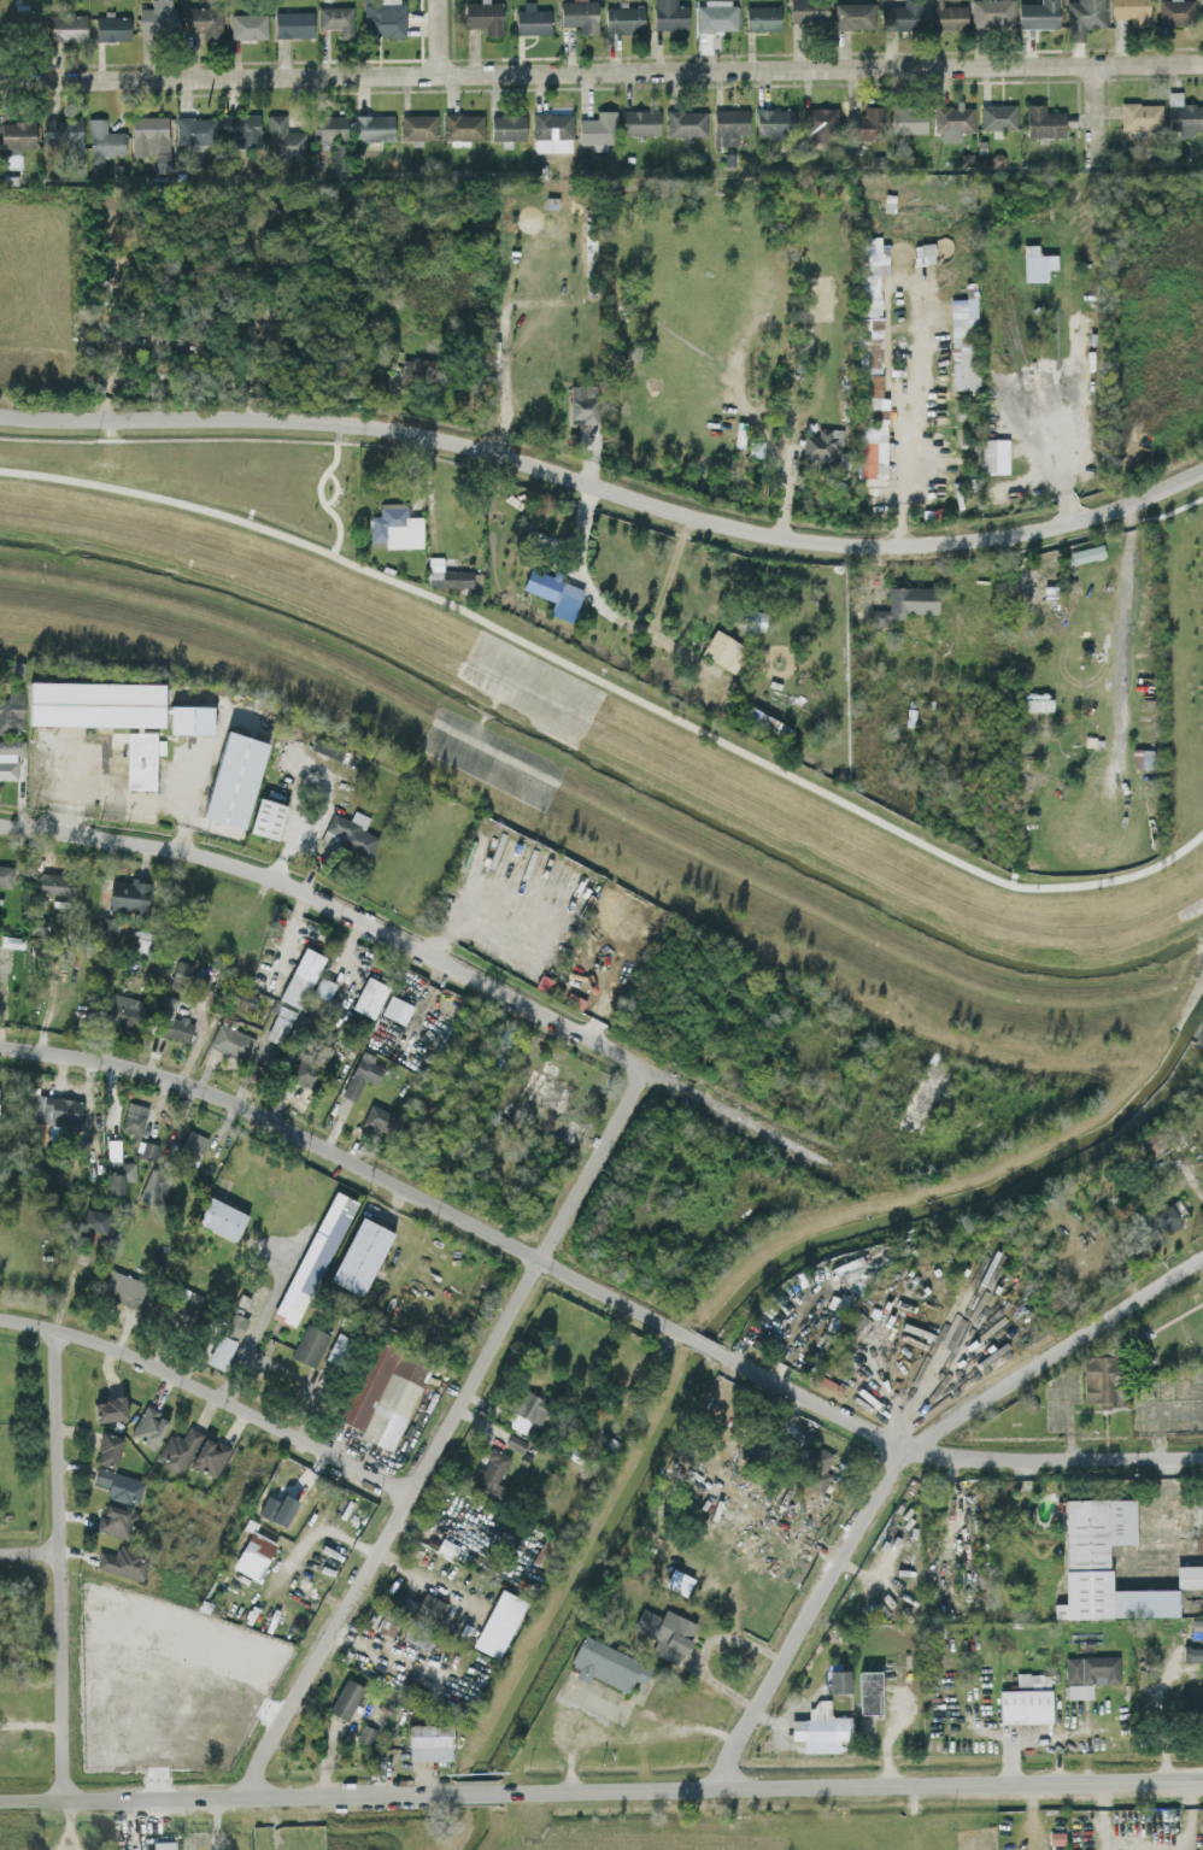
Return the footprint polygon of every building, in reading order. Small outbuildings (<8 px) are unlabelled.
[(175,0),(152,0),(151,7),(139,7),(139,31),(175,33),(175,0)] [(399,2),(399,0),(381,0),(381,2),(363,2),(362,34),(405,35),(405,2),(399,2)] [(483,27),(483,34),(501,35),(503,1),(465,0),(464,27),(483,27)] [(561,25),(579,25),(579,34),(598,33),(597,0),(559,1),(561,25)] [(687,29),(687,4),(676,4),(676,0),(653,0),(653,28),(687,29)] [(827,23),(827,0),(788,0),(788,23),(827,23)] [(903,5),(881,5),(880,29),(920,29),(921,0),(903,0),(903,5)] [(941,5),(941,0),(925,0),(925,29),(967,29),(967,5),(941,5)] [(970,27),(1013,27),(1013,0),(970,0),(970,27)] [(1058,28),(1058,0),(1040,0),(1040,2),(1017,2),(1019,28),(1058,28)] [(1084,28),(1106,27),(1105,0),(1077,0),(1077,1),(1067,1),(1068,41),(1084,40),(1084,28)] [(1150,26),(1149,0),(1112,0),(1112,18),(1131,18),(1131,26),(1150,26)] [(1182,0),(1160,0),(1158,0),(1159,24),(1194,24),(1194,0),(1183,0),(1182,0)] [(697,30),(737,30),(737,1),(696,1),(697,30)] [(834,28),(874,28),(874,2),(834,2),(834,28)] [(550,33),(550,8),(534,8),(534,4),(515,5),(516,34),(550,33)] [(352,5),(318,6),(318,28),(339,27),(339,37),(352,37),(352,5)] [(606,33),(644,31),(642,5),(605,6),(606,33)] [(780,29),(779,5),(745,6),(746,30),(780,29)] [(221,40),(222,7),(184,6),(183,30),(203,30),(203,40),(221,40)] [(313,36),(312,11),(274,12),(275,37),(313,36)] [(265,13),(230,13),(230,39),(266,37),(265,13)] [(48,14),(49,40),(87,40),(86,14),(48,14)] [(129,14),(94,16),(95,40),(130,40),(129,14)] [(1193,138),(1193,130),(1202,129),(1202,103),(1182,104),(1181,91),(1167,92),(1169,130),(1178,129),(1179,138),(1193,138)] [(1162,128),(1162,103),(1120,103),(1121,129),(1162,128)] [(960,140),(960,130),(973,130),(973,106),(962,106),(962,104),(933,104),(933,131),(940,131),(940,141),(960,140)] [(1016,128),(1015,104),(979,105),(980,129),(1016,128)] [(1064,136),(1064,111),(1045,111),(1045,104),(1025,104),(1026,136),(1064,136)] [(884,105),(864,106),(864,113),(846,114),(847,140),(885,140),(884,105)] [(926,131),(926,105),(891,106),(891,133),(926,131)] [(756,134),(770,134),(770,140),(790,140),(790,108),(756,107),(756,134)] [(809,107),(809,141),(838,140),(838,107),(809,107)] [(659,134),(658,108),(623,110),(624,134),(659,134)] [(712,110),(714,145),(738,143),(737,134),(747,133),(747,108),(712,110)] [(615,110),(597,110),(597,118),(579,118),(579,143),(592,142),(592,147),(615,147),(615,110)] [(706,110),(667,110),(665,135),(705,135),(706,110)] [(483,112),(444,113),(444,142),(469,142),(469,139),(483,137),(483,112)] [(533,113),(533,137),(573,137),(573,112),(533,113)] [(259,113),(221,114),(222,137),(231,137),(231,147),(260,146),(259,113)] [(304,130),(286,130),(286,113),(266,113),(268,159),(304,158),(304,130)] [(436,113),(400,114),(401,139),(438,137),(436,113)] [(347,114),(318,114),(318,125),(313,125),(313,141),(333,141),(334,169),(347,169),(347,140),(347,114)] [(354,116),(354,141),(393,140),(393,114),(354,116)] [(131,153),(155,153),(155,171),(169,171),(169,116),(131,116),(131,153)] [(216,116),(176,117),(176,142),(216,142),(216,116)] [(82,152),(81,117),(42,118),(43,145),(66,145),(66,153),(82,152)] [(124,154),(124,130),(106,131),(106,117),(89,118),(90,175),(102,175),(102,155),(124,154)] [(22,154),(22,146),(35,147),(35,122),(1,121),(1,154),(22,154)] [(886,477),(886,407),(882,407),(880,274),(887,274),(887,242),(880,242),(880,235),(857,236),(859,477),(886,477)] [(914,243),(915,263),(934,263),(933,243),(914,243)] [(1056,253),(1038,254),(1038,243),(1022,243),(1023,281),(1046,280),(1046,268),(1056,268),(1056,253)] [(950,298),(950,388),(976,388),(975,287),(964,287),(964,298),(950,298)] [(401,381),(430,382),(432,359),(403,358),(401,381)] [(569,423),(597,423),(597,384),(568,384),(569,423)] [(818,427),(817,434),(803,434),(802,459),(833,460),(833,442),(843,442),(843,428),(818,427)] [(1008,472),(1008,437),(981,437),(980,472),(1008,472)] [(422,516),(406,515),(406,501),(380,501),(380,515),(370,515),(370,546),(422,547),(422,516)] [(471,587),(473,570),(441,569),(442,557),(428,557),(428,586),(471,587)] [(570,622),(583,588),(552,575),(552,576),(530,566),(521,588),(552,600),(547,612),(570,622)] [(937,587),(887,586),(887,609),(869,609),(869,626),(887,626),(887,618),(903,618),(904,612),(937,612),(937,587)] [(700,656),(737,671),(747,644),(712,629),(700,656)] [(163,726),(164,682),(29,681),(29,724),(163,726)] [(23,691),(7,691),(7,698),(0,698),(0,732),(23,732),(23,691)] [(169,733),(212,734),(212,705),(169,705),(169,733)] [(244,828),(267,742),(226,731),(202,817),(244,828)] [(155,790),(156,732),(127,732),(126,789),(155,790)] [(310,748),(339,759),(344,745),(316,734),(310,748)] [(18,753),(24,753),(24,740),(0,740),(0,779),(17,779),(18,753)] [(1153,749),(1141,749),(1142,769),(1154,768),(1153,749)] [(286,803),(257,798),(250,833),(279,839),(286,803)] [(370,859),(380,837),(364,830),(369,817),(354,810),(350,819),(332,812),(318,843),(335,850),(337,845),(370,859)] [(13,865),(0,864),(0,886),(12,886),(13,865)] [(39,893),(74,895),(75,874),(39,873),(39,893)] [(147,913),(151,882),(131,879),(130,882),(111,879),(108,908),(147,913)] [(119,936),(120,919),(101,918),(100,935),(119,936)] [(155,932),(137,930),(134,950),(152,953),(155,932)] [(325,957),(304,946),(279,998),(300,1008),(325,957)] [(170,989),(185,992),(191,963),(176,960),(170,989)] [(312,992),(328,1000),(336,983),(321,976),(312,992)] [(352,1009),(375,1018),(388,985),(365,976),(352,1009)] [(136,1031),(145,1001),(112,991),(103,1022),(136,1031)] [(381,1014),(405,1024),(413,1004),(389,994),(381,1014)] [(154,1034),(189,1043),(195,1021),(171,1015),(175,999),(165,996),(154,1034)] [(256,1036),(218,1021),(209,1046),(245,1061),(256,1036)] [(312,1088),(331,1047),(319,1041),(312,1056),(301,1051),(289,1077),(312,1088)] [(375,1083),(383,1067),(371,1061),(375,1055),(362,1049),(341,1094),(354,1100),(364,1079),(375,1083)] [(82,1099),(34,1093),(31,1120),(80,1124),(82,1099)] [(140,1135),(148,1106),(128,1100),(119,1129),(140,1135)] [(389,1134),(397,1114),(369,1104),(362,1124),(389,1134)] [(198,1161),(207,1137),(188,1128),(177,1152),(198,1161)] [(140,1157),(155,1161),(158,1144),(143,1140),(140,1157)] [(137,1198),(157,1208),(170,1177),(149,1169),(137,1198)] [(274,1317),(297,1328),(355,1200),(332,1189),(274,1317)] [(235,1240),(247,1212),(209,1196),(196,1223),(235,1240)] [(1183,1226),(1173,1204),(1142,1218),(1151,1239),(1183,1226)] [(105,1234),(111,1214),(87,1206),(80,1226),(105,1234)] [(391,1230),(358,1216),(332,1282),(365,1296),(391,1230)] [(98,1295),(138,1307),(146,1282),(106,1269),(98,1295)] [(197,1328),(208,1298),(183,1288),(172,1319),(197,1328)] [(243,1337),(248,1316),(229,1312),(224,1333),(243,1337)] [(291,1357),(314,1367),(330,1333),(306,1322),(291,1357)] [(354,1339),(337,1332),(325,1360),(341,1367),(354,1339)] [(206,1363),(223,1370),(236,1340),(219,1333),(206,1363)] [(394,1448),(434,1360),(376,1334),(336,1422),(394,1448)] [(1119,1356),(1119,1347),(1090,1346),(1089,1354),(1119,1356)] [(1084,1402),(1098,1402),(1099,1409),(1111,1408),(1111,1405),(1124,1405),(1122,1355),(1082,1357),(1084,1402)] [(94,1399),(95,1421),(127,1419),(125,1397),(94,1399)] [(129,1435),(154,1449),(170,1419),(145,1405),(129,1435)] [(183,1439),(169,1432),(155,1462),(183,1475),(202,1432),(188,1426),(183,1439)] [(802,1449),(808,1436),(788,1427),(782,1439),(802,1449)] [(116,1467),(122,1436),(101,1433),(96,1464),(116,1467)] [(216,1478),(230,1447),(204,1436),(190,1466),(216,1478)] [(821,1477),(834,1455),(814,1443),(801,1465),(821,1477)] [(506,1487),(498,1484),(511,1456),(492,1447),(482,1469),(478,1467),(470,1484),(501,1498),(506,1487)] [(108,1486),(106,1498),(138,1505),(144,1479),(97,1468),(94,1483),(108,1486)] [(270,1520),(284,1527),(298,1501),(284,1493),(270,1520)] [(1178,1616),(1176,1588),(1109,1588),(1109,1543),(1135,1543),(1134,1497),(1063,1498),(1064,1603),(1054,1603),(1054,1617),(1178,1616)] [(95,1529),(129,1539),(136,1512),(103,1503),(95,1529)] [(276,1543),(251,1529),(231,1567),(257,1580),(276,1543)] [(96,1568),(143,1580),(148,1559),(139,1557),(141,1550),(118,1544),(116,1555),(100,1551),(96,1568)] [(1175,1587),(1202,1587),(1202,1564),(1175,1564),(1175,1587)] [(473,1648),(500,1658),(524,1599),(498,1587),(473,1648)] [(446,1603),(424,1591),(418,1602),(398,1591),(392,1602),(434,1626),(446,1603)] [(697,1621),(663,1610),(662,1615),(640,1608),(633,1629),(656,1638),(650,1654),(673,1661),(676,1651),(685,1654),(697,1621)] [(377,1631),(393,1635),(399,1615),(383,1609),(377,1631)] [(427,1649),(436,1631),(410,1619),(401,1637),(427,1649)] [(651,1666),(582,1634),(569,1663),(577,1667),(574,1676),(587,1681),(589,1675),(627,1692),(633,1679),(642,1682),(651,1666)] [(1119,1655),(1064,1656),(1066,1698),(1092,1697),(1092,1684),(1119,1682),(1119,1655)] [(850,1691),(849,1669),(827,1669),(828,1692),(850,1691)] [(880,1669),(858,1670),(859,1714),(881,1713),(880,1669)] [(1051,1721),(1049,1673),(1016,1673),(1016,1689),(998,1689),(999,1723),(1051,1721)] [(363,1685),(342,1676),(329,1713),(348,1720),(363,1685)] [(804,1751),(839,1751),(838,1738),(851,1738),(851,1715),(829,1715),(829,1701),(808,1702),(808,1719),(790,1719),(791,1739),(804,1739),(804,1751)] [(356,1738),(371,1745),(377,1729),(362,1722),(356,1738)] [(409,1760),(452,1760),(452,1723),(409,1723),(409,1760)] [(1051,1849),(1064,1849),(1063,1830),(1050,1830),(1051,1849)]
